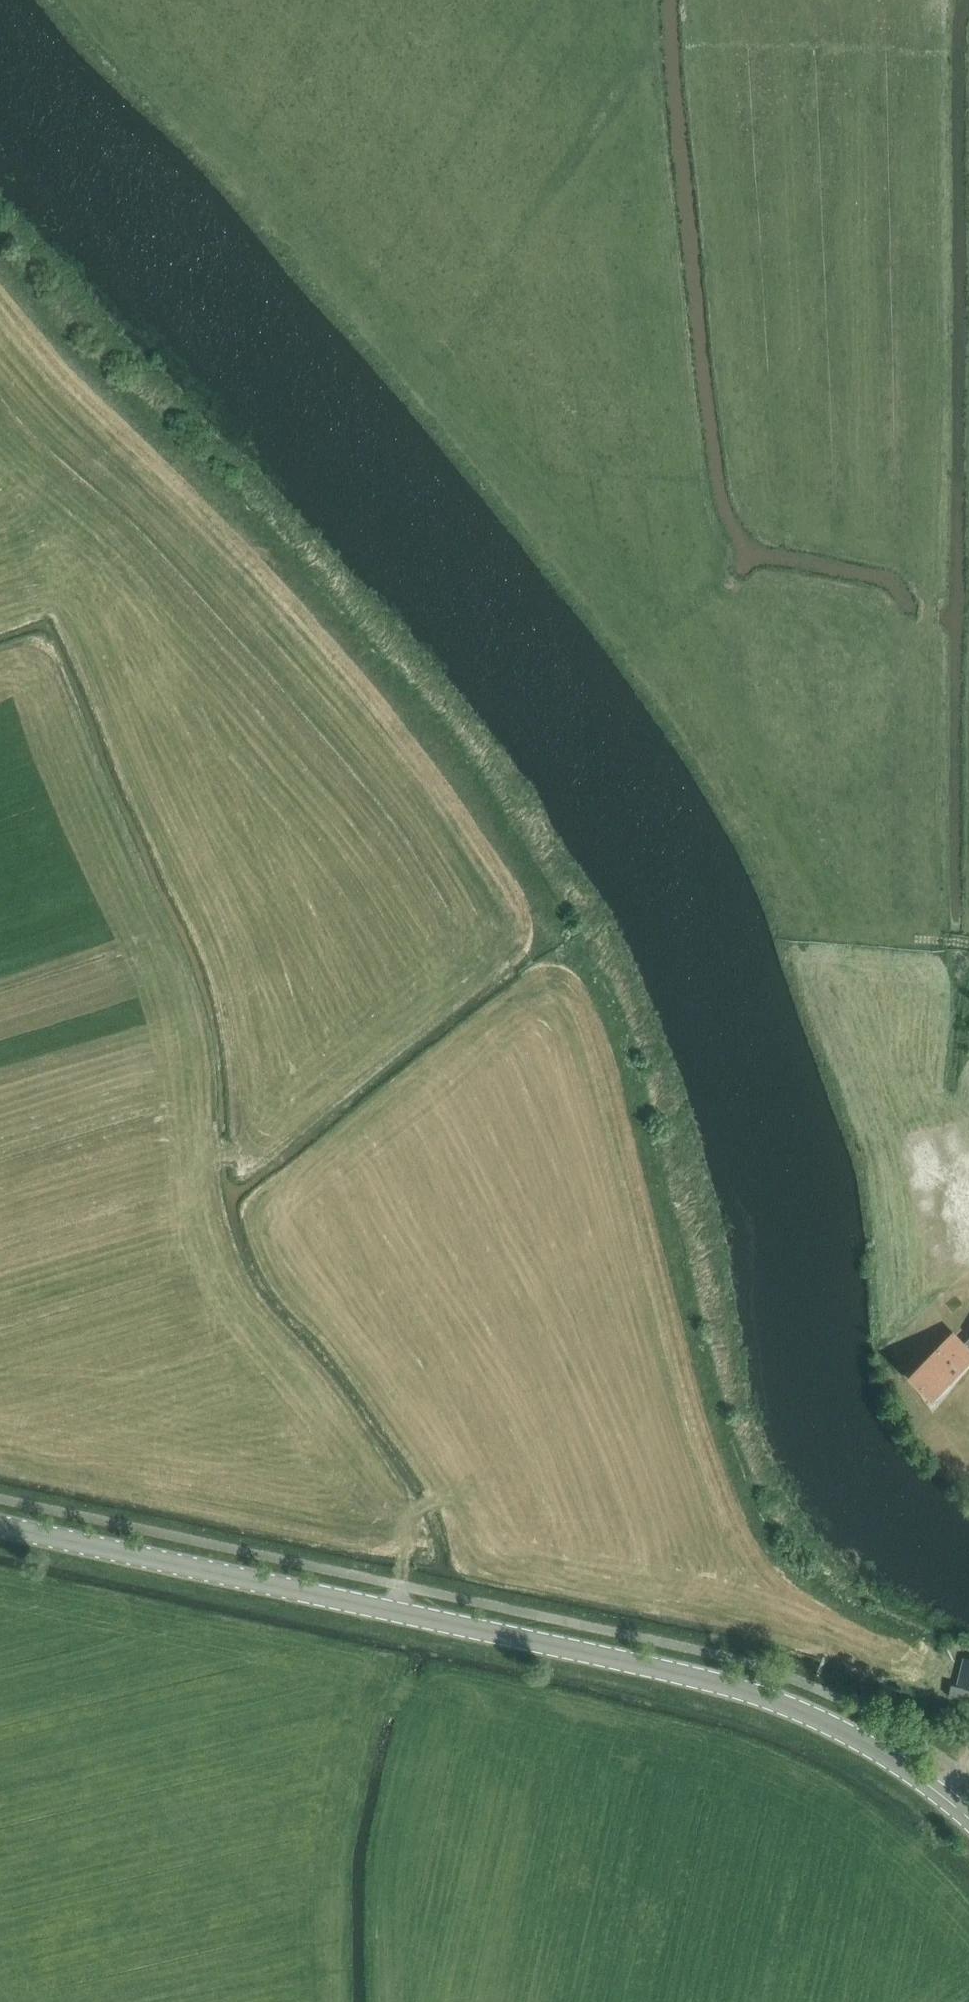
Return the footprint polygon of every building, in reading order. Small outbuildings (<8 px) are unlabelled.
[(910,1373),(932,1396),(965,1364),(968,1360),(968,1338),(954,1353),(943,1342),(910,1373)] [(964,1658),(957,1685),(968,1688),(968,1659),(964,1658)]
